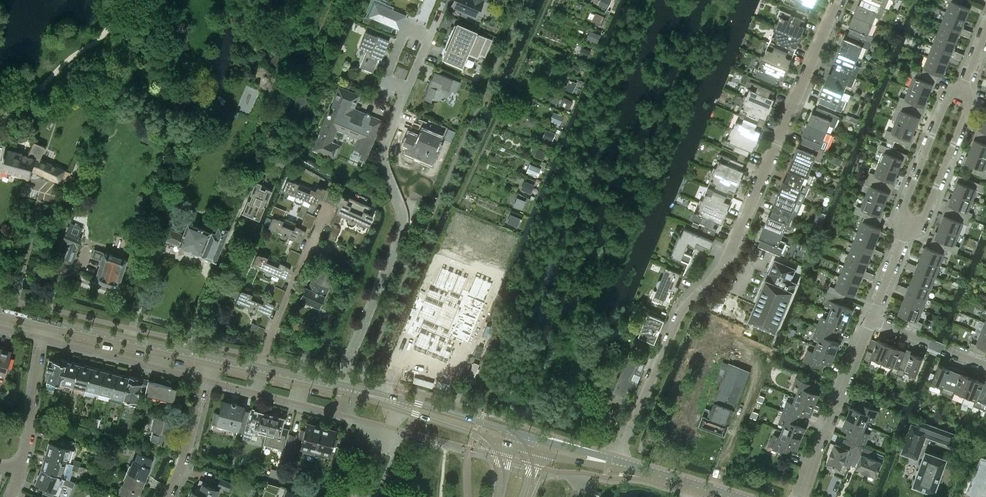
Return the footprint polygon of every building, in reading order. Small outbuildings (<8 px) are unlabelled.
[(458,2),(455,8),(487,22),(494,5),(482,0),(454,0),(458,2)] [(784,2),(809,12),(814,0),(785,0),(784,2)] [(861,5),(860,6),(859,6),(858,6),(857,7),(853,17),(872,25),(876,16),(881,18),(885,8),(866,0),(865,0),(863,6),(861,5)] [(885,8),(889,0),(866,0),(885,8)] [(951,1),(946,12),(965,19),(970,8),(962,5),(964,0),(949,0),(951,1)] [(404,16),(386,9),(375,4),(370,16),(399,28),(404,16)] [(775,23),(774,25),(801,37),(802,34),(800,33),(806,20),(781,9),(778,16),(780,17),(777,24),(775,23)] [(600,24),(603,15),(595,12),(591,21),(600,24)] [(965,19),(946,12),(942,23),(961,31),(962,28),(965,19)] [(872,25),(853,17),(850,23),(850,24),(851,25),(852,26),(851,27),(853,28),(851,34),(871,42),(873,36),(868,34),(872,25)] [(961,31),(942,23),(937,34),(956,42),(960,33),(965,35),(967,30),(962,28),(961,31)] [(460,65),(468,48),(484,55),(491,39),(454,24),(454,25),(457,26),(444,58),(445,58),(460,64),(460,65)] [(801,37),(774,25),(773,28),(775,29),(769,42),(792,52),(798,38),(800,40),(801,37)] [(596,42),(600,34),(589,30),(586,39),(596,42)] [(359,46),(366,50),(359,67),(372,72),(378,57),(381,59),(389,40),(377,35),(376,36),(365,31),(359,46)] [(848,40),(846,39),(846,40),(845,40),(844,40),(843,41),(842,41),(842,42),(840,47),(859,55),(863,47),(868,49),(871,42),(851,34),(848,40)] [(956,42),(937,34),(933,45),(952,53),(953,50),(956,42)] [(792,52),(769,42),(764,56),(761,55),(760,57),(788,69),(789,66),(786,65),(792,52)] [(270,43),(266,47),(274,54),(278,50),(270,43)] [(952,53),(933,45),(928,56),(947,64),(951,56),(956,57),(958,52),(953,50),(952,53)] [(587,58),(590,50),(582,47),(579,55),(587,58)] [(840,47),(836,57),(836,58),(836,59),(836,60),(837,60),(837,61),(839,62),(836,68),(856,77),(860,66),(856,64),(859,55),(840,47)] [(947,64),(928,56),(922,72),(922,73),(937,79),(939,74),(943,76),(947,64)] [(788,69),(760,57),(759,60),(762,61),(758,68),(756,67),(753,74),(778,84),(784,71),(787,72),(788,69)] [(578,73),(581,66),(573,63),(570,70),(578,73)] [(828,75),(828,76),(825,83),(844,92),(847,85),(852,87),(856,77),(836,68),(834,74),(832,73),(831,75),(830,74),(829,74),(829,75),(828,75)] [(922,73),(922,72),(912,68),(909,75),(914,77),(909,87),(929,95),(932,87),(934,87),(937,79),(922,73)] [(456,92),(460,82),(434,71),(423,98),(430,101),(431,99),(435,100),(439,100),(441,99),(441,100),(445,98),(446,97),(449,94),(451,91),(456,92)] [(572,92),(576,81),(568,78),(564,88),(572,92)] [(744,95),(743,97),(771,109),(772,106),(769,105),(775,92),(750,81),(747,88),(750,89),(747,96),(744,95)] [(844,92),(825,83),(821,91),(821,92),(821,93),(822,94),(823,94),(822,96),(824,97),(822,103),(841,111),(846,101),(841,99),(844,92)] [(929,95),(909,87),(905,98),(900,96),(898,102),(924,113),(927,105),(925,104),(929,95)] [(375,119),(370,117),(370,116),(370,115),(370,114),(369,114),(369,113),(368,112),(367,112),(366,112),(365,113),(364,113),(364,114),(353,110),(354,108),(349,106),(353,94),(339,88),(329,113),(328,112),(327,116),(328,116),(320,133),(319,133),(318,137),(319,137),(314,148),(334,156),(338,146),(329,142),(336,125),(361,135),(355,150),(366,154),(377,126),(375,119)] [(300,116),(307,98),(298,94),(290,112),(300,116)] [(569,109),(572,100),(563,96),(559,105),(569,109)] [(771,109),(743,97),(742,100),(745,101),(739,114),(761,124),(767,111),(770,112),(771,109)] [(924,113),(898,102),(896,108),(900,110),(896,121),(915,128),(919,120),(921,121),(924,113)] [(125,119),(129,111),(121,108),(118,116),(125,119)] [(811,115),(811,116),(808,124),(827,132),(830,125),(835,127),(839,116),(819,108),(817,114),(815,113),(814,115),(813,114),(812,115),(811,115)] [(49,127),(57,115),(52,112),(44,123),(49,127)] [(560,124),(563,116),(552,112),(549,120),(560,124)] [(761,124),(739,114),(733,128),(731,127),(730,129),(757,141),(758,139),(756,137),(761,124)] [(845,118),(857,123),(858,119),(847,114),(845,118)] [(975,133),(985,138),(985,118),(983,117),(980,126),(978,125),(975,133)] [(912,137),(915,128),(896,121),(892,132),(887,130),(884,136),(888,137),(886,142),(888,142),(894,144),(895,140),(911,147),(914,138),(912,137)] [(832,134),(827,132),(808,124),(804,131),(804,132),(804,133),(805,134),(806,134),(805,136),(807,137),(805,143),(825,151),(832,134)] [(552,142),(555,133),(545,129),(542,138),(552,142)] [(757,141),(730,129),(728,132),(731,133),(728,140),(725,139),(723,146),(748,156),(754,143),(756,144),(757,141)] [(408,132),(403,145),(408,147),(405,153),(415,157),(417,153),(422,155),(421,157),(432,162),(439,146),(436,145),(440,136),(425,130),(424,134),(424,135),(423,138),(408,132)] [(184,146),(187,137),(177,133),(174,142),(174,143),(172,149),(180,151),(182,145),(184,146)] [(975,133),(971,141),(973,142),(970,151),(985,157),(985,138),(975,133)] [(4,149),(0,165),(0,169),(15,173),(14,175),(15,175),(20,176),(21,175),(29,177),(30,170),(38,172),(64,184),(69,172),(40,159),(46,146),(35,142),(37,139),(33,134),(29,137),(34,144),(29,155),(12,150),(4,149)] [(290,141),(279,136),(277,140),(289,144),(290,141)] [(904,163),(907,154),(892,148),(894,144),(888,142),(886,146),(881,144),(879,150),(883,152),(879,163),(898,171),(902,162),(904,163)] [(820,161),(823,155),(825,151),(805,143),(802,148),(800,148),(799,149),(798,149),(797,149),(796,150),(793,158),(812,166),(815,159),(820,161)] [(538,148),(535,156),(542,159),(545,151),(538,148)] [(985,167),(985,157),(970,151),(967,159),(964,158),(961,167),(985,177),(985,169),(985,167)] [(714,167),(713,169),(740,181),(741,178),(739,177),(745,164),(720,153),(717,160),(719,161),(716,168),(714,167)] [(812,166),(793,158),(790,165),(790,166),(790,167),(790,168),(791,169),(791,170),(793,171),(790,177),(810,185),(814,175),(809,173),(812,166)] [(898,171),(879,163),(875,174),(870,172),(868,178),(894,188),(897,180),(895,179),(898,171)] [(531,165),(528,172),(537,176),(540,169),(531,165)] [(740,181),(713,169),(712,172),(714,173),(708,186),(731,196),(737,183),(739,184),(740,181)] [(957,184),(953,193),(973,200),(977,190),(981,192),(984,185),(958,175),(954,183),(957,184)] [(803,202),(810,185),(790,177),(788,183),(786,182),(785,183),(784,183),(783,183),(782,183),(782,184),(782,185),(778,192),(803,202)] [(894,188),(868,178),(865,184),(870,186),(866,196),(885,204),(888,196),(890,197),(894,188)] [(312,214),(320,195),(322,196),(321,198),(321,199),(321,200),(322,200),(323,200),(324,200),(324,199),(328,190),(317,185),(315,190),(293,181),(289,180),(288,179),(287,179),(287,180),(286,180),(286,181),(282,190),(295,196),(294,199),(294,201),(296,203),(299,204),(300,204),(302,203),(303,199),(310,202),(306,212),(312,214)] [(250,192),(242,213),(243,213),(255,219),(257,219),(259,220),(260,220),(261,216),(265,206),(263,206),(265,200),(267,201),(271,190),(266,188),(267,185),(256,181),(255,181),(251,192),(250,192)] [(524,181),(521,189),(530,193),(533,185),(524,181)] [(731,196),(708,186),(703,200),(700,199),(699,201),(727,213),(728,211),(725,209),(731,196)] [(795,220),(803,202),(778,192),(775,200),(775,201),(775,202),(776,203),(777,203),(776,204),(778,205),(776,211),(795,220)] [(369,227),(373,214),(371,214),(370,214),(368,213),(368,212),(360,209),(346,203),(348,198),(337,193),(333,203),(333,204),(333,205),(334,205),(335,205),(336,205),(336,204),(338,205),(330,224),(333,225),(327,238),(334,241),(339,229),(339,228),(339,227),(338,227),(336,226),(341,215),(348,218),(346,221),(347,223),(348,225),(349,225),(351,226),(353,226),(354,224),(356,221),(369,227)] [(948,200),(944,209),(970,219),(973,213),(968,211),(973,200),(953,193),(950,201),(948,200)] [(885,204),(866,196),(861,207),(857,205),(854,212),(864,216),(864,215),(880,222),(884,214),(881,213),(885,204)] [(517,198),(514,206),(521,209),(525,201),(517,198)] [(716,231),(723,215),(725,216),(727,213),(699,201),(698,204),(700,205),(697,212),(695,211),(692,218),(706,224),(705,226),(703,231),(710,234),(712,229),(716,231)] [(970,219),(944,209),(941,217),(943,218),(940,226),(959,234),(963,223),(968,225),(970,219)] [(768,218),(767,218),(767,219),(764,226),(783,235),(786,228),(791,230),(795,220),(776,211),(773,217),(771,216),(770,217),(769,217),(768,217),(768,218)] [(164,239),(201,254),(211,230),(205,228),(207,222),(203,220),(201,226),(187,221),(183,232),(169,227),(174,215),(169,212),(163,225),(169,227),(164,239)] [(296,253),(305,230),(303,229),(304,226),(311,229),(316,218),(316,217),(316,216),(315,216),(314,215),(312,214),(306,212),(300,227),(278,218),(277,218),(274,217),(273,217),(272,217),(271,218),(267,228),(280,233),(279,236),(279,238),(280,240),(281,240),(283,241),(285,241),(286,239),(288,236),(295,239),(290,251),(296,253)] [(520,219),(510,214),(507,222),(516,226),(520,219)] [(864,215),(864,216),(858,232),(877,240),(882,228),(878,227),(880,222),(864,215)] [(815,220),(813,225),(820,228),(823,223),(815,220)] [(215,232),(211,230),(201,254),(215,260),(228,229),(218,225),(215,232)] [(783,235),(764,226),(761,234),(760,235),(761,236),(761,237),(762,237),(761,239),(764,239),(761,246),(781,254),(784,247),(779,245),(783,235)] [(934,234),(931,242),(947,248),(947,249),(957,253),(959,246),(955,245),(959,234),(940,226),(936,235),(934,234)] [(77,235),(78,231),(67,227),(62,241),(67,243),(59,262),(70,266),(82,237),(77,235)] [(695,248),(697,242),(711,248),(714,241),(684,228),(681,235),(680,235),(672,254),(673,254),(673,256),(689,263),(690,263),(689,262),(692,255),(686,253),(688,247),(687,247),(689,242),(695,248)] [(877,240),(858,232),(853,243),(872,251),(874,248),(877,240)] [(926,246),(921,257),(940,265),(947,249),(947,248),(931,242),(929,247),(926,246)] [(872,251),(853,243),(849,254),(868,262),(871,254),(876,256),(878,250),(874,248),(872,251)] [(118,287),(127,259),(94,248),(91,257),(100,260),(94,280),(118,287)] [(280,290),(290,267),(288,266),(289,263),(296,266),(298,260),(288,256),(284,264),(262,255),(258,254),(258,253),(257,254),(256,254),(256,255),(252,264),(264,270),(263,273),(263,275),(265,276),(265,277),(268,278),(269,277),(271,276),(272,273),(279,276),(274,288),(280,290)] [(868,262),(849,254),(844,265),(864,273),(865,270),(868,262)] [(940,265),(921,257),(917,266),(913,264),(911,269),(915,271),(916,268),(936,276),(940,265)] [(749,320),(776,332),(798,282),(792,280),(796,269),(775,259),(769,273),(768,273),(766,278),(766,279),(749,320)] [(864,273),(844,265),(840,276),(859,284),(862,276),(867,278),(869,272),(865,270),(864,273)] [(429,287),(415,320),(430,326),(427,333),(420,330),(413,348),(447,362),(455,344),(448,341),(451,334),(468,341),(481,309),(465,302),(468,295),(484,302),(493,281),(475,274),(468,291),(462,289),(467,277),(441,266),(434,284),(437,285),(435,290),(429,287)] [(319,308),(329,288),(335,275),(318,267),(308,288),(305,286),(299,298),(319,308)] [(679,286),(676,285),(681,273),(666,267),(662,279),(660,279),(659,280),(658,281),(657,282),(657,284),(657,285),(658,287),(653,298),(663,302),(669,289),(670,289),(671,290),(672,290),(673,290),(674,290),(677,290),(679,286)] [(916,268),(915,271),(912,280),(931,287),(936,276),(916,268)] [(859,284),(840,276),(835,288),(830,286),(828,292),(844,299),(846,293),(854,296),(859,284)] [(931,287),(912,280),(909,288),(904,286),(902,292),(906,294),(907,291),(927,298),(931,287)] [(235,296),(238,290),(232,287),(229,293),(235,296)] [(261,336),(275,304),(272,303),(273,300),(280,303),(283,297),(272,293),(269,301),(247,291),(247,292),(242,290),(241,290),(240,290),(240,291),(239,291),(235,301),(249,307),(248,310),(248,312),(249,313),(250,314),(252,315),(254,314),(256,313),(257,310),(264,313),(257,329),(251,328),(249,335),(262,337),(263,336),(261,336)] [(907,291),(906,294),(903,302),(922,310),(927,298),(907,291)] [(842,305),(844,299),(828,292),(823,303),(832,307),(830,313),(849,320),(853,309),(842,305)] [(906,317),(904,322),(920,329),(923,323),(918,321),(922,310),(903,302),(898,314),(906,317)] [(638,336),(655,343),(665,320),(648,313),(638,336)] [(844,331),(849,320),(830,313),(828,318),(822,316),(819,323),(815,322),(814,325),(818,327),(835,334),(837,328),(844,331)] [(839,342),(833,340),(835,334),(818,327),(813,338),(819,340),(817,346),(835,353),(839,342)] [(981,333),(976,344),(971,342),(969,348),(985,355),(985,353),(985,335),(981,333)] [(873,351),(868,349),(863,361),(869,363),(870,359),(882,364),(890,344),(878,339),(875,346),(873,351)] [(898,347),(890,344),(882,364),(892,368),(891,372),(897,375),(907,348),(899,345),(898,347)] [(835,353),(817,346),(814,352),(809,350),(804,361),(822,368),(824,362),(831,364),(835,353)] [(915,352),(907,348),(897,375),(903,377),(904,373),(915,377),(923,357),(914,354),(915,352)] [(3,376),(5,367),(8,367),(10,357),(8,357),(9,351),(0,349),(0,375),(3,376)] [(626,361),(613,391),(625,397),(629,387),(635,389),(646,363),(629,355),(626,361)] [(60,362),(56,361),(49,359),(47,370),(50,371),(47,383),(56,386),(57,383),(60,384),(67,361),(67,359),(61,358),(60,362)] [(73,388),(79,364),(67,361),(60,384),(73,388)] [(725,434),(749,371),(729,363),(723,361),(715,380),(721,383),(711,410),(705,408),(703,415),(700,425),(725,434)] [(473,381),(479,364),(473,362),(467,379),(473,381)] [(85,391),(92,368),(79,364),(73,388),(85,391)] [(940,392),(946,394),(957,368),(948,365),(948,367),(939,364),(931,384),(942,388),(940,392)] [(98,394),(104,371),(92,368),(85,391),(98,394)] [(965,372),(957,368),(946,394),(952,397),(954,393),(964,397),(973,377),(964,374),(965,372)] [(111,397),(117,374),(104,371),(98,394),(111,397)] [(122,400),(128,377),(117,374),(111,397),(122,400)] [(136,405),(141,384),(143,379),(129,375),(128,377),(122,400),(130,402),(130,403),(136,405)] [(819,394),(812,391),(815,385),(814,385),(816,380),(807,376),(805,381),(797,378),(793,389),(799,391),(796,397),(815,405),(819,394)] [(973,377),(964,397),(975,401),(974,405),(980,408),(985,392),(985,380),(982,378),(981,381),(973,377)] [(174,401),(177,387),(148,380),(144,396),(142,402),(149,404),(150,398),(151,398),(152,395),(174,401)] [(788,401),(784,412),(801,419),(804,413),(810,416),(815,405),(796,397),(794,403),(788,401)] [(213,422),(213,423),(240,430),(240,432),(245,433),(250,413),(243,411),(242,411),(243,407),(222,401),(222,402),(223,402),(220,413),(215,412),(215,413),(216,413),(213,422)] [(861,403),(858,410),(852,407),(847,418),(866,425),(868,419),(874,422),(878,410),(861,403)] [(257,433),(265,435),(271,414),(259,411),(259,410),(252,408),(248,423),(253,424),(252,428),(258,430),(257,433)] [(801,419),(784,412),(779,422),(785,425),(783,431),(801,438),(806,427),(799,425),(801,419)] [(285,418),(271,414),(265,435),(272,437),(272,438),(286,442),(289,429),(282,427),(285,418)] [(157,418),(151,439),(166,443),(172,422),(157,418)] [(847,418),(843,429),(849,431),(847,438),(851,439),(864,445),(869,433),(863,431),(866,425),(847,418)] [(919,421),(917,427),(928,430),(926,437),(951,446),(956,434),(919,421)] [(105,430),(112,432),(113,425),(107,423),(105,430)] [(303,438),(301,447),(304,448),(303,451),(314,454),(321,427),(320,427),(320,425),(315,424),(314,425),(307,423),(305,430),(303,430),(301,438),(303,438)] [(926,437),(928,430),(917,427),(912,425),(904,448),(920,454),(926,437)] [(323,427),(321,427),(314,454),(323,456),(324,453),(330,454),(332,446),(334,446),(336,438),(334,438),(336,431),(328,429),(328,427),(324,426),(323,427)] [(801,438),(783,431),(780,437),(775,434),(770,446),(787,453),(790,446),(797,449),(801,438)] [(290,434),(286,450),(292,452),(297,436),(290,434)] [(50,442),(46,455),(69,462),(73,449),(69,448),(72,441),(57,436),(55,443),(50,442)] [(858,445),(846,440),(844,439),(841,446),(835,443),(827,463),(841,469),(846,456),(852,459),(858,445)] [(423,449),(424,443),(408,440),(406,446),(423,449)] [(864,447),(858,445),(852,459),(859,462),(857,467),(877,475),(885,455),(864,447)] [(333,462),(339,465),(345,450),(339,447),(333,462)] [(917,476),(913,486),(934,493),(947,459),(926,452),(919,470),(918,469),(916,476),(917,476)] [(133,460),(128,472),(145,479),(150,467),(149,467),(152,459),(138,453),(135,461),(133,460)] [(42,468),(42,469),(64,477),(69,462),(46,455),(42,468)] [(981,455),(966,493),(976,496),(985,496),(985,457),(981,455)] [(272,467),(270,474),(278,476),(280,469),(272,467)] [(55,496),(56,494),(60,486),(64,487),(66,482),(69,483),(68,485),(73,487),(75,482),(64,477),(42,469),(36,484),(37,483),(44,486),(42,491),(55,496)] [(145,479),(128,472),(123,485),(127,486),(125,492),(133,496),(135,490),(140,492),(145,479)] [(221,478),(218,486),(229,490),(232,483),(221,478)] [(198,486),(195,492),(192,491),(189,496),(214,496),(213,496),(217,489),(207,485),(208,482),(200,479),(198,486)] [(269,484),(266,489),(277,494),(280,487),(269,484)]
